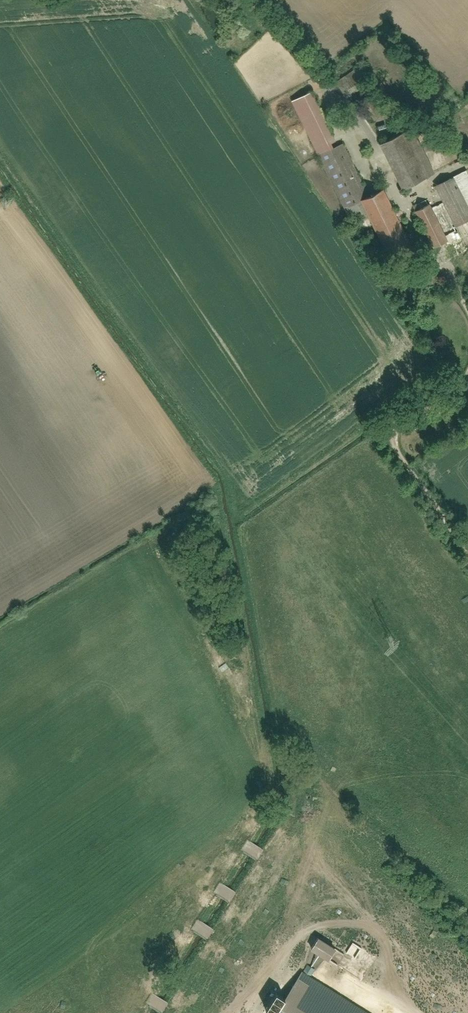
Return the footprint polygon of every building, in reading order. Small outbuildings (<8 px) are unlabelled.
[(360,63),(338,77),(346,89),(368,75),(360,63)] [(367,91),(354,100),(369,123),(383,115),(367,91)] [(311,93),(294,101),(354,223),(371,215),(389,254),(409,244),(382,190),(369,197),(343,143),(334,148),(332,145),(336,143),(311,93)] [(415,125),(383,141),(405,187),(437,171),(415,125)] [(436,184),(458,225),(467,220),(467,171),(466,168),(436,184)] [(429,201),(416,208),(435,246),(449,239),(429,201)] [(272,838),(277,830),(260,820),(255,828),(272,838)] [(249,876),(254,867),(240,859),(235,867),(249,876)] [(214,896),(209,905),(225,914),(230,905),(214,896)] [(201,952),(206,943),(192,934),(186,943),(201,952)] [(325,959),(332,946),(313,936),(306,949),(325,959)] [(346,952),(356,957),(361,947),(351,942),(346,952)] [(304,976),(281,1012),(363,1012),(304,976)] [(158,993),(173,1001),(177,992),(162,984),(158,993)] [(265,1012),(270,1012),(279,998),(268,991),(257,1008),(265,1012)]
